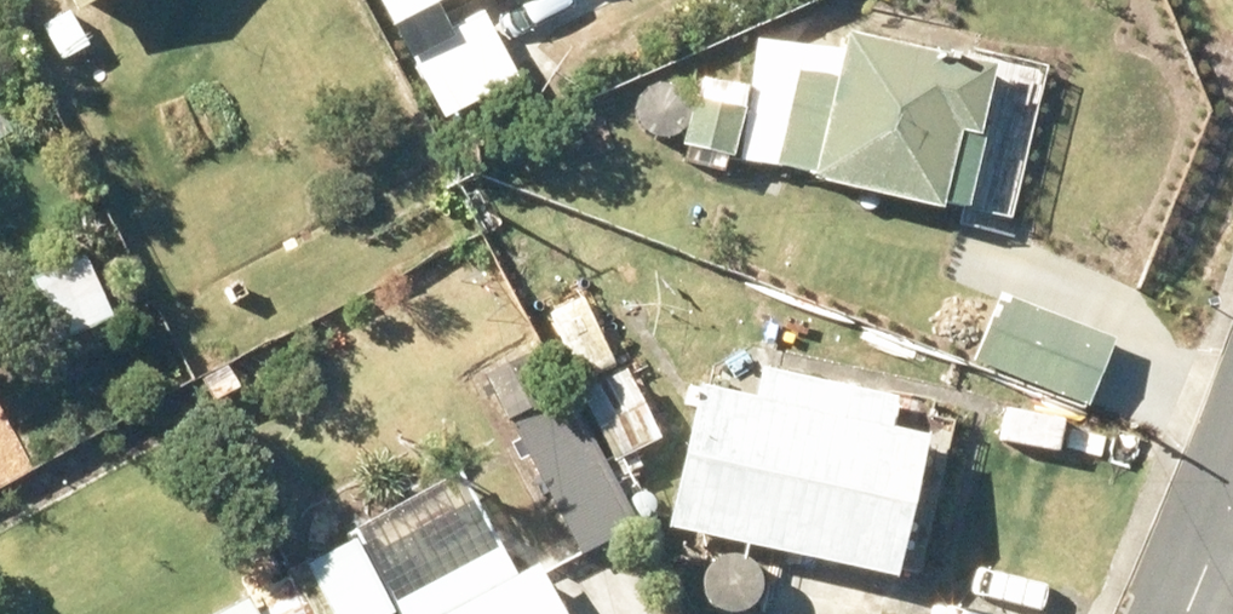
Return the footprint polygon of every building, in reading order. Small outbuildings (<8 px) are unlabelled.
[(69,12),(90,0),(62,0),(69,12)] [(389,24),(435,0),(376,0),(389,24)] [(38,26),(57,59),(83,45),(64,12),(38,26)] [(812,171),(810,180),(936,208),(938,201),(960,206),(978,127),(973,126),(986,65),(842,32),(833,74),(795,66),(773,162),(812,171)] [(741,109),(692,98),(682,142),(731,153),(741,109)] [(657,165),(688,169),(691,147),(660,143),(657,165)] [(30,263),(5,275),(15,295),(26,290),(53,344),(107,318),(75,254),(35,274),(30,263)] [(966,381),(1000,395),(998,399),(1028,411),(1038,386),(1085,405),(1112,337),(1002,292),(966,381)] [(519,357),(479,379),(501,419),(542,397),(519,357)] [(220,364),(199,379),(213,399),(234,384),(220,364)] [(882,428),(889,398),(759,368),(752,398),(695,385),(663,526),(889,577),(921,437),(882,428)] [(635,481),(620,453),(666,428),(648,394),(637,399),(621,369),(574,393),(608,459),(599,464),(614,492),(635,481)] [(559,401),(509,428),(578,555),(627,529),(559,401)] [(426,558),(436,578),(382,605),(349,541),(305,563),(295,544),(279,552),(310,613),(386,613),(393,610),(395,613),(555,613),(530,566),(510,576),(485,527),(426,558)] [(238,605),(244,613),(304,613),(279,578),(238,605)]
